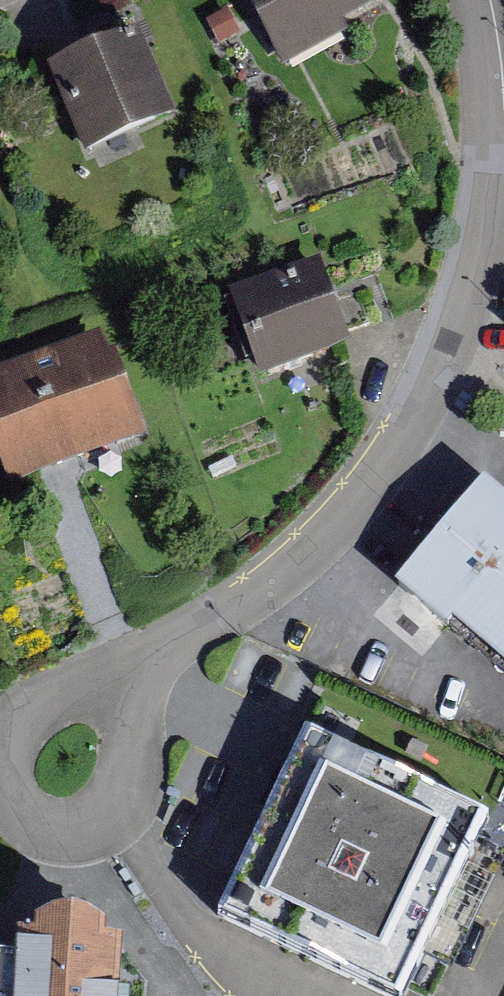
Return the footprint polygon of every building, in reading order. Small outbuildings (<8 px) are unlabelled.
[(289,60),(392,5),(389,0),(257,0),(289,60)] [(144,32),(56,71),(89,148),(178,110),(144,32)] [(340,266),(260,300),(297,387),(377,353),(340,266)] [(132,337),(6,390),(46,487),(173,434),(132,337)] [(432,587),(503,646),(503,493),(432,587)] [(320,738),(230,912),(393,995),(408,995),(495,828),(320,738)] [(173,920),(39,910),(33,995),(168,995),(173,920)]
